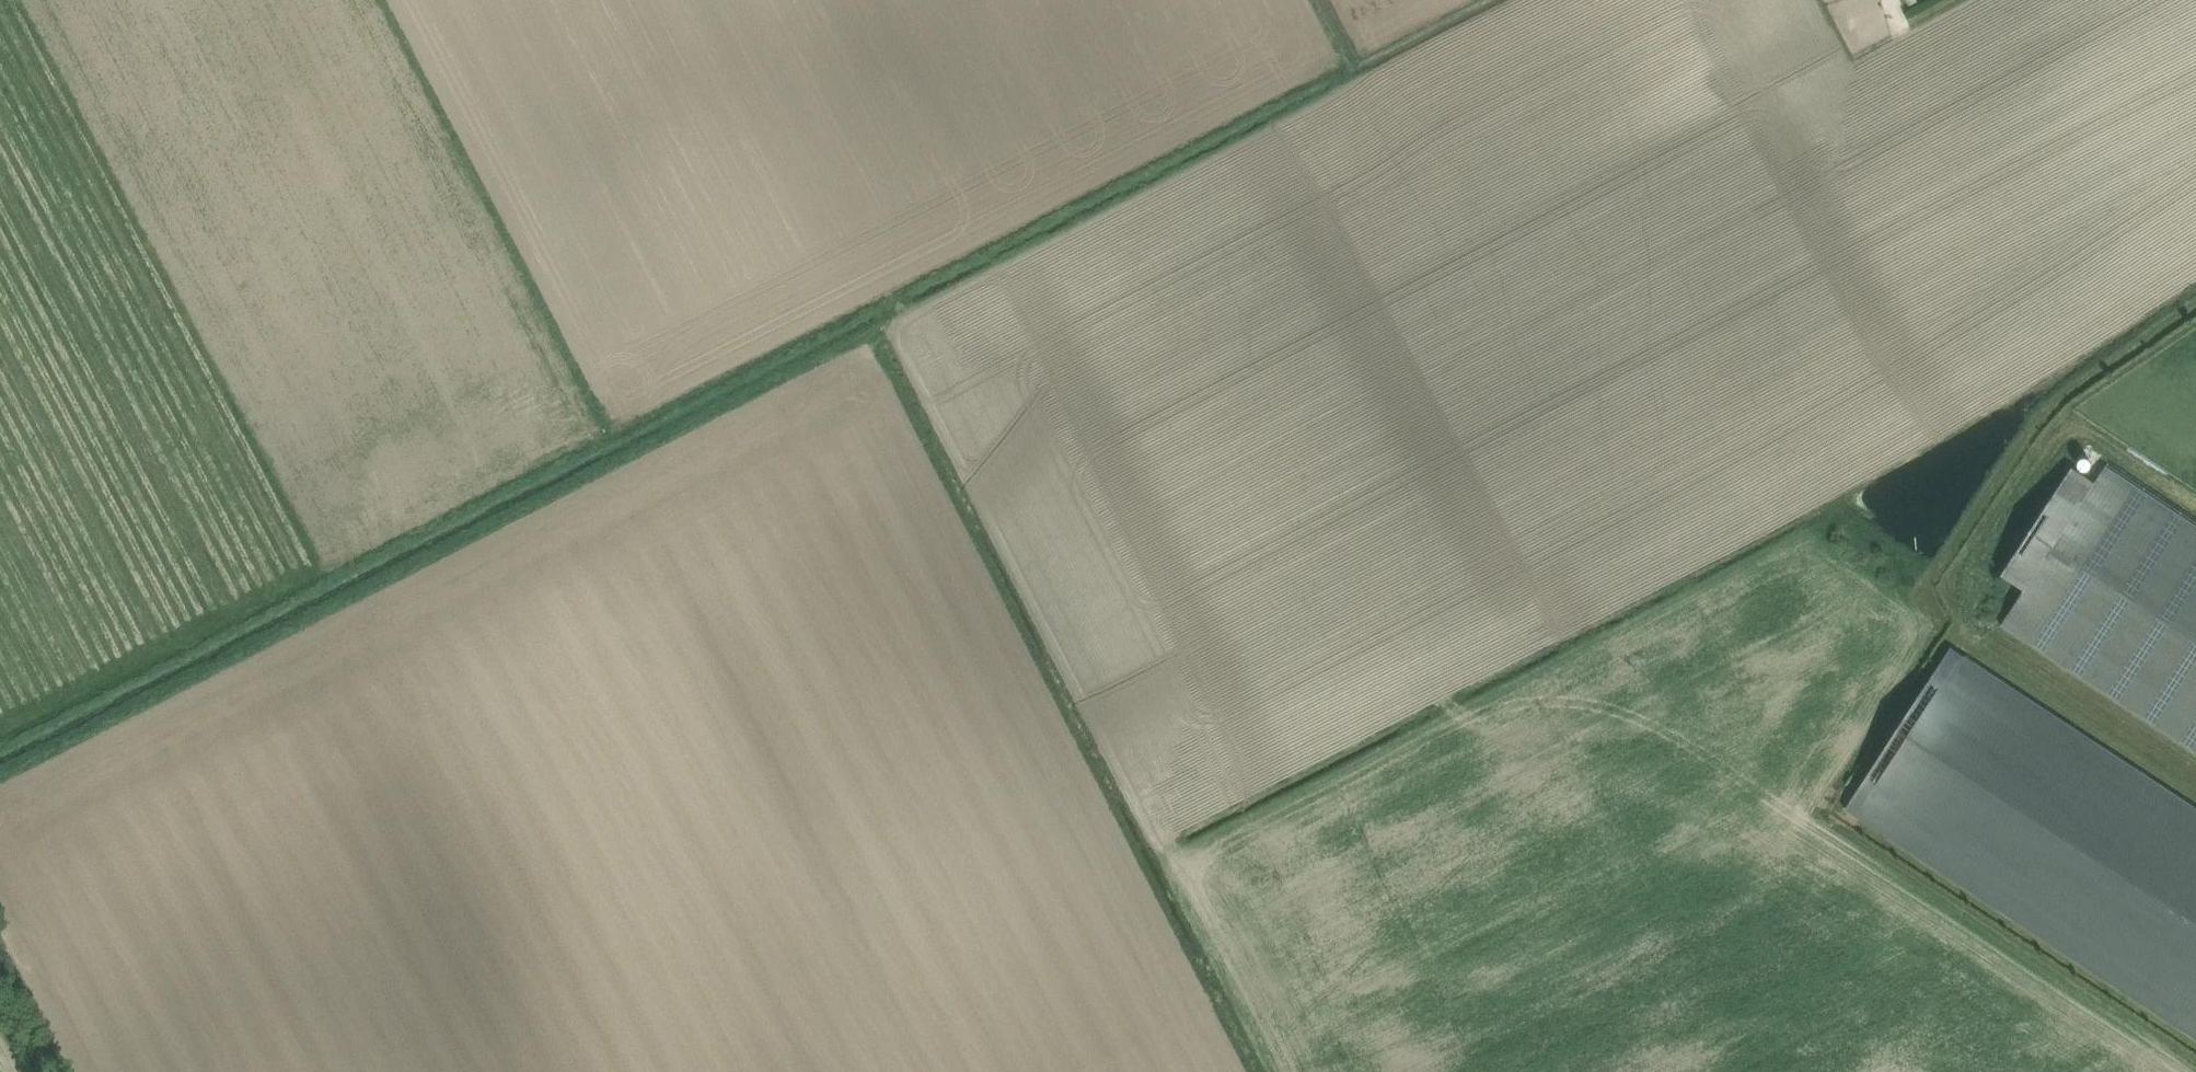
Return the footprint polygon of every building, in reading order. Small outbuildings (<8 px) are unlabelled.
[(2002,624),(2195,751),(2195,525),(2106,466),(2095,483),(2073,468),(2003,575),(2025,589),(2002,624)] [(2195,1038),(2195,804),(1967,654),(1965,657),(1952,647),(1846,809),(2195,1038)]
